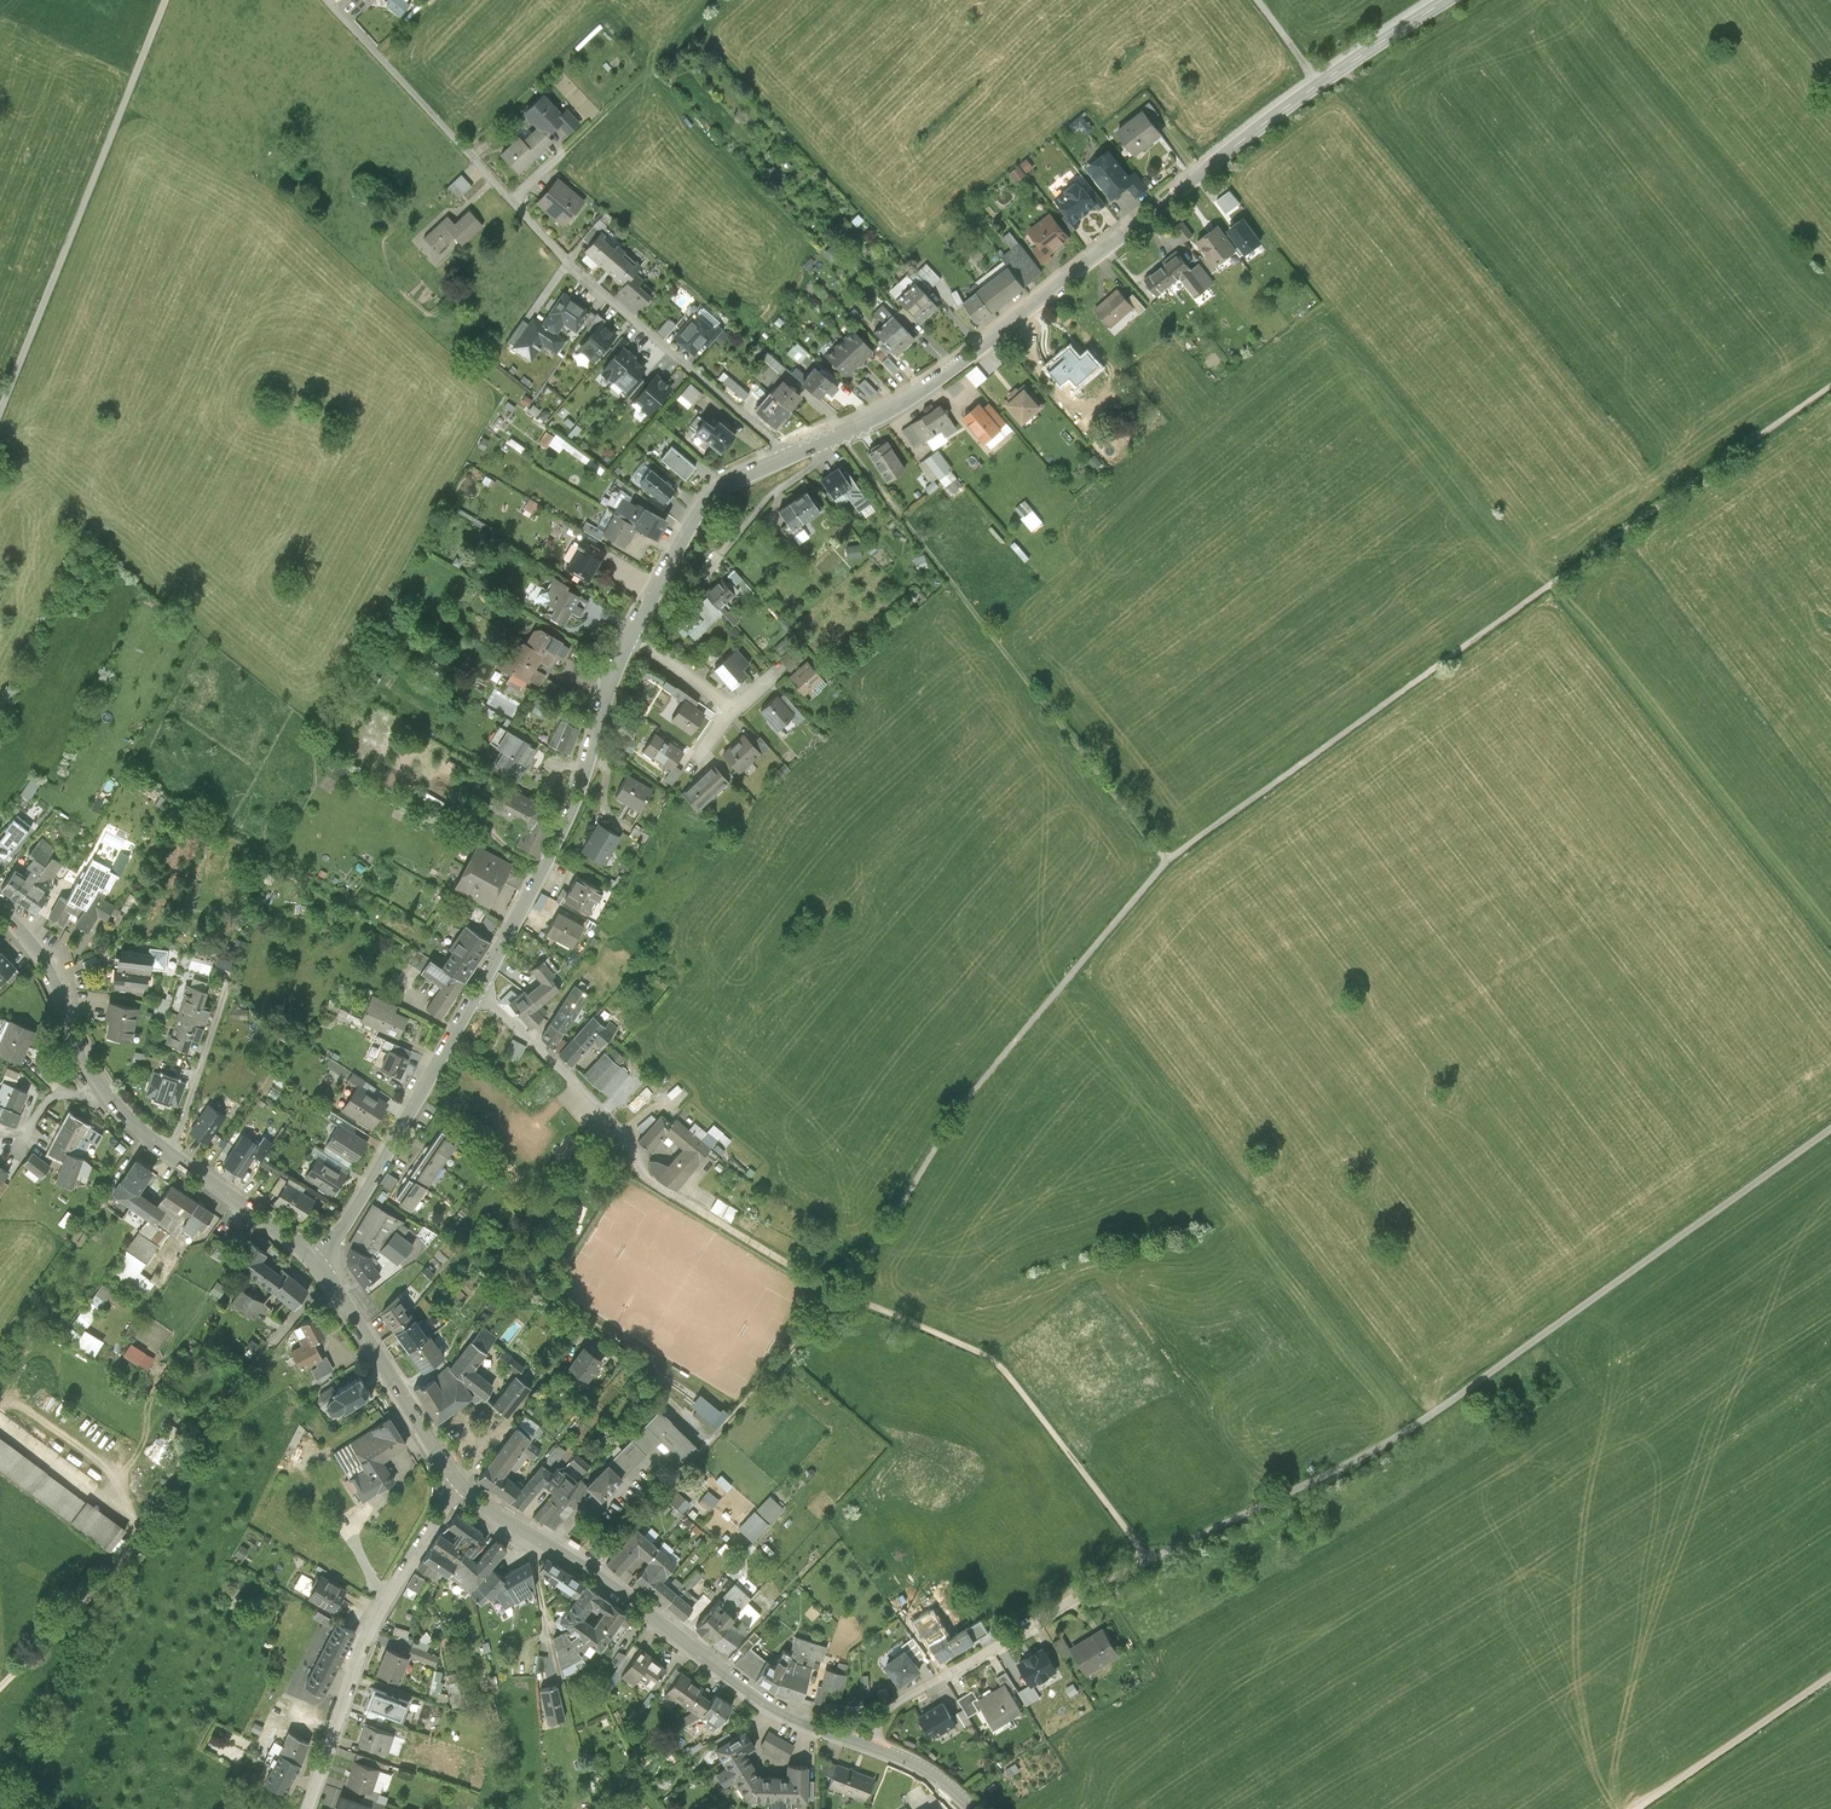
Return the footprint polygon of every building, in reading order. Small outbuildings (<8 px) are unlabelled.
[(364,9),(374,0),(356,0),(364,9)] [(404,0),(388,0),(389,0),(385,5),(389,8),(398,15),(408,3),(404,0)] [(404,20),(423,2),(420,0),(402,17),(404,20)] [(598,26),(575,47),(578,50),(598,31),(601,35),(598,38),(604,44),(606,42),(617,52),(620,49),(598,26)] [(538,127),(546,137),(559,125),(566,119),(561,113),(543,94),(524,112),(526,114),(526,118),(530,122),(533,122),(538,127)] [(1141,109),(1142,111),(1150,122),(1159,115),(1149,103),(1141,109)] [(567,108),(561,113),(566,119),(559,125),(568,135),(581,123),(567,108)] [(1142,111),(1115,131),(1134,155),(1160,134),(1150,122),(1142,111)] [(1081,115),(1069,125),(1074,132),(1080,127),(1086,134),(1092,129),(1081,115)] [(546,137),(538,127),(523,141),(520,138),(502,155),(519,173),(552,142),(546,137)] [(1125,186),(1132,180),(1128,175),(1107,150),(1085,167),(1110,197),(1113,195),(1116,196),(1119,193),(1119,191),(1125,186)] [(1027,160),(1021,165),(1027,173),(1033,168),(1027,160)] [(1026,174),(1020,166),(1011,173),(1017,181),(1026,174)] [(1134,170),(1128,175),(1132,180),(1125,186),(1135,197),(1147,186),(1142,179),(1134,170)] [(471,184),(462,174),(448,186),(458,196),(471,184)] [(1143,178),(1142,179),(1147,186),(1150,189),(1153,186),(1151,183),(1152,182),(1148,177),(1145,180),(1143,178)] [(588,204),(560,178),(538,201),(565,227),(588,204)] [(1089,195),(1084,188),(1082,188),(1077,182),(1074,184),(1072,184),(1066,188),(1066,190),(1056,199),(1067,213),(1074,222),(1076,221),(1095,206),(1097,204),(1089,195)] [(1230,190),(1217,200),(1227,213),(1240,203),(1230,190)] [(1094,191),(1089,195),(1097,204),(1095,206),(1099,211),(1105,206),(1094,191)] [(483,222),(470,209),(455,223),(447,215),(424,236),(437,250),(453,235),(461,243),(483,222)] [(855,224),(862,218),(858,212),(850,219),(855,224)] [(1074,222),(1067,213),(1062,217),(1074,231),(1080,226),(1076,221),(1074,222)] [(1040,245),(1048,255),(1049,254),(1069,238),(1050,214),(1029,231),(1040,245)] [(583,239),(591,245),(602,232),(604,233),(610,226),(600,218),(583,239)] [(1243,218),(1228,229),(1230,232),(1225,236),(1235,250),(1240,256),(1260,242),(1243,218)] [(1193,235),(1183,222),(1176,227),(1185,241),(1193,235)] [(1218,226),(1197,241),(1215,265),(1235,250),(1225,236),(1218,226)] [(603,269),(622,248),(617,244),(614,247),(603,237),(605,235),(604,233),(602,232),(591,245),(584,253),(587,255),(596,263),(603,269)] [(1010,266),(1024,284),(1041,272),(1012,233),(1004,240),(1013,252),(1004,259),(1005,259),(1010,266)] [(1048,255),(1040,245),(1033,250),(1044,264),(1052,257),(1049,254),(1048,255)] [(626,252),(622,248),(603,269),(623,285),(634,273),(640,265),(637,262),(635,265),(623,255),(626,252)] [(1176,253),(1146,277),(1160,295),(1179,279),(1178,278),(1182,275),(1189,269),(1176,253)] [(596,263),(587,255),(583,259),(593,268),(596,263)] [(809,269),(814,261),(807,256),(802,265),(809,269)] [(1010,266),(1005,259),(977,281),(982,288),(1010,266)] [(1199,262),(1189,269),(1182,275),(1185,278),(1183,280),(1196,296),(1214,282),(1199,262)] [(982,288),(964,302),(980,322),(1026,287),(1024,284),(1010,266),(982,288)] [(640,308),(651,296),(639,285),(643,281),(634,273),(623,285),(619,290),(640,308)] [(915,274),(910,279),(926,297),(929,294),(928,294),(928,291),(930,289),(915,274)] [(906,275),(897,283),(927,315),(935,307),(926,297),(910,279),(906,275)] [(897,283),(888,291),(902,306),(911,315),(918,323),(927,315),(897,283)] [(958,305),(964,302),(957,289),(952,292),(958,305)] [(1118,290),(1096,309),(1112,326),(1133,308),(1126,300),(1118,290)] [(590,311),(564,293),(543,323),(557,333),(564,323),(575,331),(590,311)] [(1133,294),(1126,300),(1133,308),(1139,314),(1146,309),(1133,294)] [(873,313),(883,323),(892,315),(882,305),(873,313)] [(905,320),(911,315),(902,306),(896,311),(905,320)] [(703,308),(696,315),(712,329),(717,324),(719,322),(703,308)] [(860,316),(853,309),(848,314),(855,321),(860,316)] [(905,320),(896,311),(892,315),(900,325),(905,320)] [(602,322),(603,323),(605,320),(597,313),(586,329),(592,333),(602,322)] [(696,315),(694,314),(674,337),(693,354),(703,342),(713,330),(712,329),(696,315)] [(883,323),(905,347),(913,338),(900,325),(892,315),(883,323)] [(543,323),(533,316),(527,325),(514,343),(512,347),(531,360),(543,343),(557,352),(566,339),(557,333),(543,323)] [(664,337),(675,324),(669,319),(658,332),(664,337)] [(508,339),(514,343),(527,325),(521,321),(508,339)] [(603,323),(602,322),(592,333),(579,348),(594,361),(617,335),(603,323)] [(891,349),(896,355),(905,347),(883,323),(874,331),(880,338),(891,349)] [(713,330),(703,342),(709,347),(714,340),(720,333),(724,329),(717,324),(712,329),(713,330)] [(842,338),(863,360),(868,356),(872,357),(872,352),(852,329),(842,338)] [(726,338),(720,333),(714,340),(720,345),(726,338)] [(612,350),(617,354),(624,347),(629,341),(623,337),(612,350)] [(833,347),(854,369),(858,365),(863,365),(863,360),(842,338),(833,347)] [(891,349),(880,338),(876,343),(886,353),(891,349)] [(796,344),(788,353),(798,362),(806,353),(796,344)] [(614,381),(635,357),(624,347),(617,354),(602,372),(613,382),(614,381)] [(849,373),(854,369),(833,347),(824,356),(844,378),(849,378),(849,373)] [(1073,347),(1047,369),(1061,385),(1068,378),(1077,388),(1100,368),(1086,352),(1082,356),(1073,347)] [(885,356),(878,349),(875,353),(881,359),(885,356)] [(782,367),(768,353),(762,359),(776,372),(782,367)] [(647,368),(635,357),(614,381),(624,390),(626,392),(640,375),(647,368)] [(898,368),(887,358),(883,362),(893,373),(898,368)] [(977,367),(966,376),(976,388),(987,379),(977,367)] [(819,373),(814,369),(802,383),(820,398),(825,391),(831,397),(838,389),(824,377),(827,374),(821,370),(819,373)] [(723,372),(718,378),(743,400),(749,393),(742,388),(746,383),(732,371),(728,376),(723,372)] [(877,389),(882,385),(870,373),(865,377),(877,389)] [(645,380),(640,375),(626,392),(624,390),(623,392),(630,397),(642,384),(645,380)] [(672,390),(656,377),(647,388),(635,401),(634,402),(651,416),(672,390)] [(876,392),(864,380),(858,386),(870,398),(876,392)] [(799,397),(781,382),(770,394),(788,410),(790,409),(799,397)] [(647,388),(642,384),(630,397),(635,401),(647,388)] [(701,394),(690,384),(679,397),(689,407),(701,394)] [(1026,385),(1004,404),(1008,408),(1022,425),(1044,407),(1029,389),(1026,385)] [(788,410),(770,394),(756,411),(774,427),(788,410)] [(532,400),(526,395),(522,400),(528,404),(532,400)] [(515,406),(508,401),(505,406),(512,411),(515,406)] [(955,428),(940,405),(921,418),(929,431),(933,436),(940,431),(944,435),(955,428)] [(965,416),(963,418),(983,440),(998,427),(983,410),(979,405),(973,410),(969,410),(965,413),(965,416)] [(989,405),(983,410),(998,427),(1004,422),(989,405)] [(542,410),(538,416),(543,420),(547,414),(542,410)] [(499,417),(494,424),(499,427),(504,420),(499,417)] [(572,429),(577,424),(568,417),(564,422),(572,429)] [(929,431),(921,418),(902,431),(914,448),(933,436),(929,431)] [(715,425),(707,419),(696,433),(716,448),(722,453),(735,436),(728,431),(731,427),(723,420),(721,423),(718,421),(715,425)] [(1012,430),(1004,422),(998,427),(983,440),(991,449),(1012,430)] [(582,429),(577,424),(572,429),(569,434),(572,437),(575,434),(577,435),(582,429)] [(553,436),(546,431),(538,443),(545,447),(548,443),(553,436)] [(672,446),(682,454),(687,448),(671,434),(666,440),(672,446)] [(560,441),(553,436),(548,443),(559,450),(562,446),(600,474),(603,469),(565,441),(560,441)] [(489,440),(483,437),(478,445),(484,449),(489,440)] [(507,452),(511,445),(499,437),(495,444),(507,452)] [(524,447),(509,437),(507,442),(521,451),(524,447)] [(902,470),(885,444),(870,454),(888,480),(902,470)] [(672,446),(662,459),(686,478),(696,466),(682,454),(672,446)] [(475,452),(473,450),(467,459),(470,461),(475,452)] [(1103,463),(1095,454),(1088,461),(1096,469),(1103,463)] [(962,486),(938,455),(921,468),(932,482),(937,479),(938,482),(941,479),(952,493),(962,486)] [(677,489),(652,468),(640,482),(665,503),(677,489)] [(842,473),(840,469),(822,480),(834,497),(844,490),(858,511),(869,504),(846,470),(842,473)] [(493,480),(486,476),(482,483),(489,487),(493,480)] [(819,509),(807,490),(779,509),(791,528),(819,509)] [(638,502),(637,504),(618,493),(612,503),(618,507),(615,513),(637,526),(658,538),(669,520),(638,502)] [(1031,507),(1021,517),(1032,530),(1043,519),(1031,507)] [(604,530),(603,532),(625,545),(637,526),(615,513),(604,530)] [(599,538),(603,532),(604,530),(587,520),(582,528),(599,538)] [(792,533),(798,542),(808,535),(802,526),(792,533)] [(589,580),(606,551),(583,538),(580,544),(575,541),(566,558),(570,560),(566,567),(589,580)] [(860,545),(847,547),(848,560),(862,558),(860,545)] [(916,568),(928,565),(924,553),(912,556),(916,568)] [(741,578),(734,570),(730,574),(737,582),(741,578)] [(588,601),(566,588),(568,585),(555,577),(547,590),(543,588),(538,596),(553,605),(547,615),(562,623),(571,609),(580,614),(588,601)] [(725,584),(720,578),(704,592),(708,596),(719,609),(726,603),(735,595),(734,594),(725,584)] [(729,581),(725,584),(734,594),(737,591),(729,581)] [(719,609),(708,596),(675,625),(684,635),(689,631),(695,638),(723,613),(719,609)] [(739,617),(726,603),(719,609),(723,613),(732,623),(739,617)] [(739,632),(732,623),(726,628),(733,637),(739,632)] [(552,655),(563,661),(570,648),(562,643),(564,641),(540,628),(533,630),(526,643),(544,653),(545,651),(552,655)] [(548,662),(552,655),(545,651),(544,653),(526,643),(524,641),(516,643),(510,653),(522,660),(533,667),(539,657),(548,662)] [(735,647),(712,666),(730,687),(748,672),(743,667),(748,663),(735,647)] [(522,660),(510,653),(509,652),(503,654),(496,665),(506,671),(504,674),(509,677),(507,681),(519,689),(526,676),(539,684),(545,674),(533,667),(522,660)] [(807,662),(789,679),(804,694),(821,676),(807,662)] [(673,692),(676,687),(666,680),(663,685),(673,692)] [(685,700),(693,706),(697,701),(676,687),(673,692),(673,693),(684,701),(685,700)] [(784,695),(779,699),(793,714),(790,717),(797,724),(804,717),(784,695)] [(767,705),(761,711),(777,729),(783,723),(790,717),(793,714),(779,699),(777,696),(767,705)] [(684,701),(671,718),(690,731),(703,713),(693,706),(685,700),(684,701)] [(534,703),(531,710),(541,716),(545,710),(534,703)] [(353,709),(340,727),(350,734),(363,717),(353,709)] [(569,716),(566,723),(580,728),(582,720),(569,716)] [(506,719),(501,727),(513,734),(518,726),(506,719)] [(566,723),(561,721),(550,746),(570,756),(581,728),(580,728),(566,723)] [(501,727),(500,726),(490,742),(501,748),(490,767),(515,782),(536,748),(513,734),(501,727)] [(682,750),(655,731),(644,748),(671,766),(673,763),(682,750)] [(743,735),(723,752),(739,771),(759,753),(751,744),(743,735)] [(631,749),(634,738),(626,736),(624,747),(631,749)] [(759,737),(751,744),(759,753),(767,746),(759,737)] [(681,768),(673,763),(671,766),(663,778),(671,783),(681,768)] [(712,764),(682,790),(696,807),(727,781),(712,764)] [(651,789),(627,775),(616,794),(640,808),(651,789)] [(18,793),(27,799),(38,782),(30,776),(18,793)] [(512,789),(499,784),(487,808),(526,827),(531,829),(535,820),(541,807),(512,789)] [(437,798),(416,788),(410,799),(431,810),(437,798)] [(12,820),(4,831),(5,832),(0,839),(0,866),(27,832),(12,820)] [(552,827),(535,820),(531,829),(526,827),(517,848),(538,857),(552,827)] [(620,834),(600,822),(584,850),(604,861),(620,834)] [(646,834),(633,826),(630,833),(643,840),(646,834)] [(28,858),(33,861),(43,868),(50,859),(56,850),(41,840),(28,858)] [(511,864),(477,846),(455,887),(489,906),(502,881),(509,869),(511,864)] [(117,875),(126,860),(117,855),(108,869),(117,875)] [(43,868),(38,875),(50,883),(63,866),(50,859),(43,868)] [(22,877),(15,872),(2,891),(19,903),(38,875),(43,868),(33,861),(22,877)] [(524,877),(509,869),(502,881),(517,889),(524,877)] [(95,871),(92,878),(95,879),(93,883),(99,886),(94,895),(103,900),(114,880),(95,871)] [(92,878),(82,872),(65,902),(74,907),(75,905),(86,911),(94,895),(99,886),(93,883),(95,879),(92,878)] [(615,880),(611,878),(608,883),(617,888),(623,877),(618,874),(615,880)] [(38,875),(19,903),(35,914),(46,898),(42,895),(50,883),(38,875)] [(602,887),(578,875),(566,898),(589,910),(590,910),(602,887)] [(94,895),(86,911),(74,928),(88,935),(97,918),(106,923),(114,907),(103,900),(94,895)] [(559,895),(556,901),(561,904),(585,917),(589,910),(566,898),(559,895)] [(541,912),(553,919),(557,912),(561,904),(556,901),(549,897),(541,912)] [(74,907),(65,902),(60,899),(54,911),(68,919),(70,916),(74,918),(78,910),(73,908),(74,907)] [(68,919),(54,911),(48,921),(63,929),(68,919)] [(582,926),(557,912),(553,919),(546,931),(572,944),(582,926)] [(497,922),(486,916),(481,924),(492,930),(497,922)] [(451,949),(453,951),(476,966),(491,942),(466,926),(451,949)] [(183,937),(174,935),(172,944),(181,946),(183,937)] [(247,943),(237,940),(230,960),(234,961),(231,971),(238,974),(247,943)] [(476,966),(453,951),(442,969),(450,974),(449,975),(456,979),(457,978),(466,983),(476,966)] [(118,961),(116,972),(130,973),(133,974),(135,953),(121,952),(120,961),(118,961)] [(147,975),(150,975),(151,962),(149,961),(149,955),(135,953),(133,974),(147,975)] [(1,956),(0,956),(0,986),(6,981),(16,971),(1,956)] [(230,960),(219,956),(215,967),(231,971),(234,961),(230,960)] [(557,970),(547,957),(531,970),(542,984),(543,986),(551,979),(555,977),(553,973),(557,970)] [(95,958),(82,964),(85,969),(97,963),(95,958)] [(422,975),(441,988),(449,975),(450,974),(442,969),(431,962),(422,975)] [(20,975),(16,971),(6,981),(10,985),(20,975)] [(116,972),(114,972),(112,986),(115,986),(114,991),(128,992),(130,973),(116,972)] [(146,989),(147,975),(133,974),(130,973),(128,992),(143,994),(143,989),(146,989)] [(441,1020),(464,985),(456,979),(449,975),(441,988),(426,1010),(441,1020)] [(543,986),(542,984),(527,997),(538,1010),(561,991),(560,989),(551,979),(543,986)] [(192,980),(189,988),(204,993),(206,986),(192,980)] [(588,993),(576,986),(563,1004),(575,1012),(588,993)] [(180,1015),(207,1024),(212,1009),(204,1006),(208,995),(204,993),(189,988),(186,987),(182,1000),(185,1001),(180,1015)] [(527,997),(523,993),(510,1004),(518,1012),(532,1029),(545,1017),(538,1010),(527,997)] [(398,1008),(372,997),(362,1021),(398,1037),(406,1020),(395,1016),(398,1008)] [(154,1014),(153,1018),(165,1021),(170,1003),(157,1000),(154,1014)] [(518,1012),(510,1004),(505,1008),(513,1016),(518,1012)] [(575,1012),(563,1004),(550,1025),(562,1033),(575,1012)] [(127,1042),(134,1010),(108,1005),(105,1019),(105,1022),(110,1023),(107,1037),(127,1042)] [(247,1013),(231,1011),(230,1019),(246,1021),(247,1013)] [(153,1018),(154,1014),(147,1013),(145,1020),(152,1021),(153,1018)] [(606,1022),(596,1014),(561,1054),(574,1065),(595,1041),(600,1046),(610,1034),(616,1027),(608,1020),(606,1022)] [(200,1043),(207,1024),(180,1015),(170,1045),(189,1052),(192,1041),(200,1043)] [(9,1022),(0,1043),(0,1055),(20,1063),(34,1032),(9,1022)] [(562,1033),(550,1025),(542,1037),(554,1045),(562,1033)] [(527,1047),(513,1040),(505,1056),(520,1062),(527,1047)] [(394,1046),(391,1052),(408,1060),(411,1054),(394,1046)] [(614,1048),(607,1056),(618,1066),(625,1058),(614,1048)] [(603,1051),(582,1073),(607,1097),(628,1075),(618,1066),(607,1056),(603,1051)] [(408,1060),(391,1052),(383,1071),(400,1078),(408,1060)] [(142,1065),(144,1055),(135,1053),(133,1063),(142,1065)] [(157,1071),(160,1061),(145,1056),(142,1065),(142,1066),(157,1071)] [(4,1077),(16,1082),(19,1075),(7,1070),(4,1077)] [(186,1084),(154,1074),(147,1096),(179,1106),(186,1084)] [(348,1083),(357,1088),(371,1096),(375,1089),(352,1076),(348,1083)] [(4,1084),(15,1089),(17,1083),(16,1082),(5,1077),(2,1083),(4,1084)] [(526,1086),(521,1082),(518,1086),(522,1090),(526,1086)] [(618,1113),(626,1121),(655,1090),(646,1082),(618,1113)] [(676,1083),(666,1092),(670,1097),(681,1088),(676,1083)] [(20,1113),(29,1096),(15,1089),(4,1084),(0,1094),(0,1106),(20,1113)] [(371,1096),(357,1088),(341,1112),(372,1131),(387,1106),(371,1096)] [(0,1106),(0,1120),(18,1127),(23,1114),(20,1113),(0,1106)] [(208,1143),(223,1120),(210,1112),(196,1135),(208,1143)] [(327,1121),(337,1128),(349,1135),(350,1126),(331,1114),(327,1121)] [(640,1129),(647,1134),(660,1119),(654,1115),(640,1129)] [(68,1151),(66,1155),(74,1157),(83,1138),(87,1128),(70,1116),(63,1129),(76,1135),(68,1151)] [(681,1148),(672,1159),(691,1175),(712,1150),(690,1131),(674,1119),(671,1122),(663,1116),(660,1119),(647,1134),(641,1141),(651,1149),(664,1133),(681,1148)] [(697,1124),(690,1131),(712,1150),(725,1134),(715,1125),(708,1133),(697,1124)] [(102,1137),(87,1128),(83,1138),(74,1157),(82,1159),(89,1143),(98,1146),(102,1137)] [(349,1135),(337,1128),(325,1148),(327,1149),(351,1164),(363,1144),(349,1135)] [(76,1135),(63,1129),(55,1144),(68,1151),(76,1135)] [(448,1135),(443,1131),(423,1160),(439,1171),(455,1147),(445,1139),(448,1135)] [(253,1156),(259,1148),(241,1137),(224,1164),(242,1175),(253,1156)] [(259,1148),(253,1156),(261,1161),(272,1144),(264,1140),(259,1148)] [(68,1151),(55,1144),(49,1155),(60,1161),(60,1160),(63,1161),(66,1155),(68,1151)] [(311,1156),(317,1160),(343,1176),(347,1169),(324,1154),(315,1149),(311,1156)] [(327,1149),(324,1154),(347,1169),(351,1164),(327,1149)] [(50,1166),(33,1153),(24,1164),(42,1177),(50,1166)] [(63,1161),(55,1182),(73,1190),(82,1159),(74,1157),(66,1155),(63,1161)] [(691,1175),(672,1159),(669,1162),(660,1160),(651,1160),(652,1170),(658,1179),(676,1193),(691,1175)] [(343,1176),(317,1160),(305,1179),(331,1195),(343,1176)] [(439,1171),(423,1160),(410,1178),(426,1189),(439,1171)] [(136,1162),(121,1183),(139,1195),(154,1175),(136,1162)] [(5,1181),(9,1176),(0,1170),(0,1189),(5,1181)] [(399,1179),(387,1172),(380,1184),(392,1191),(399,1179)] [(271,1193),(279,1197),(287,1185),(288,1183),(281,1178),(271,1193)] [(410,1178),(395,1199),(411,1210),(426,1189),(410,1178)] [(5,1181),(0,1189),(0,1200),(11,1185),(5,1181)] [(197,1205),(172,1187),(157,1208),(139,1195),(121,1183),(113,1194),(133,1208),(125,1220),(140,1230),(107,1277),(128,1292),(132,1285),(140,1274),(169,1233),(175,1237),(182,1227),(197,1205)] [(300,1194),(287,1185),(279,1197),(275,1204),(288,1212),(300,1194)] [(380,1192),(373,1204),(378,1208),(385,1195),(380,1192)] [(314,1202),(300,1194),(288,1212),(302,1221),(314,1202)] [(730,1220),(736,1208),(716,1197),(709,1209),(730,1220)] [(373,1204),(372,1204),(350,1244),(345,1256),(345,1262),(362,1286),(380,1273),(373,1263),(378,1259),(375,1257),(381,1249),(396,1231),(401,1224),(402,1222),(378,1208),(373,1204)] [(214,1216),(197,1205),(182,1227),(193,1234),(198,1228),(203,1231),(214,1216)] [(409,1229),(401,1224),(396,1231),(403,1236),(409,1229)] [(403,1236),(396,1231),(381,1249),(398,1262),(413,1244),(403,1236)] [(237,1266),(252,1277),(263,1261),(267,1255),(252,1245),(237,1266)] [(285,1278),(263,1261),(252,1277),(273,1293),(285,1278)] [(150,1281),(140,1274),(132,1285),(147,1296),(160,1277),(155,1274),(150,1281)] [(285,1278),(273,1293),(295,1309),(309,1292),(287,1275),(285,1278)] [(226,1287),(217,1282),(211,1292),(220,1297),(226,1287)] [(112,1293),(102,1286),(75,1325),(85,1332),(112,1293)] [(265,1303),(240,1289),(232,1305),(254,1318),(260,1311),(266,1314),(270,1309),(265,1303)] [(400,1300),(382,1313),(396,1332),(414,1319),(400,1300)] [(227,1322),(239,1330),(246,1319),(235,1311),(227,1322)] [(308,1336),(311,1343),(314,1342),(326,1336),(316,1316),(301,1324),(308,1336)] [(414,1319),(396,1332),(409,1351),(429,1337),(415,1318),(414,1319)] [(85,1332),(75,1325),(67,1338),(77,1345),(85,1332)] [(139,1330),(133,1326),(125,1338),(131,1342),(132,1343),(140,1331),(139,1330)] [(483,1327),(471,1341),(485,1353),(497,1337),(483,1327)] [(85,1332),(77,1345),(76,1346),(93,1357),(102,1343),(85,1332)] [(322,1359),(314,1342),(311,1343),(308,1336),(300,1340),(303,1346),(293,1351),(303,1369),(317,1362),(322,1359)] [(429,1337),(409,1351),(423,1371),(445,1356),(431,1336),(429,1337)] [(131,1342),(125,1338),(123,1337),(112,1355),(120,1360),(131,1342)] [(485,1353),(471,1341),(450,1368),(448,1366),(436,1379),(421,1389),(420,1386),(415,1389),(438,1422),(471,1398),(475,1402),(483,1396),(488,1401),(493,1405),(496,1401),(489,1394),(493,1385),(474,1370),(486,1354),(485,1353)] [(154,1359),(131,1346),(124,1357),(146,1371),(154,1359)] [(584,1349),(571,1369),(589,1381),(603,1361),(584,1349)] [(504,1351),(498,1360),(518,1375),(524,1366),(504,1351)] [(326,1357),(322,1359),(317,1362),(319,1366),(311,1370),(316,1380),(334,1371),(326,1357)] [(496,1401),(493,1405),(507,1416),(530,1387),(516,1376),(496,1401)] [(344,1410),(345,1412),(372,1395),(361,1377),(336,1392),(334,1394),(335,1397),(330,1400),(327,1407),(328,1408),(331,1413),(339,1413),(344,1410)] [(334,1394),(336,1392),(333,1387),(320,1394),(319,1401),(324,1410),(328,1408),(327,1407),(330,1400),(335,1397),(334,1394)] [(719,1412),(701,1396),(692,1406),(698,1411),(694,1416),(713,1433),(729,1416),(721,1409),(719,1412)] [(694,1445),(659,1410),(607,1463),(622,1477),(661,1438),(681,1458),(694,1445)] [(525,1416),(518,1425),(532,1435),(537,1438),(542,1430),(538,1428),(539,1425),(525,1416)] [(406,1447),(389,1418),(334,1452),(350,1478),(348,1479),(361,1500),(393,1480),(388,1471),(382,1462),(406,1447)] [(532,1435),(518,1425),(509,1438),(489,1467),(480,1480),(510,1500),(520,1485),(505,1474),(511,1466),(517,1471),(528,1455),(535,1460),(541,1450),(528,1441),(532,1435)] [(159,1460),(170,1437),(155,1430),(144,1453),(159,1460)] [(0,1440),(0,1471),(66,1519),(81,1499),(0,1440)] [(559,1444),(543,1463),(548,1467),(555,1458),(559,1461),(567,1451),(559,1444)] [(699,1450),(694,1445),(681,1458),(687,1463),(699,1450)] [(577,1453),(569,1461),(582,1473),(590,1465),(577,1453)] [(543,1463),(512,1500),(523,1509),(543,1484),(553,1472),(548,1467),(543,1463)] [(607,1463),(586,1485),(591,1490),(600,1499),(622,1477),(607,1463)] [(553,1472),(543,1484),(553,1493),(562,1501),(578,1482),(565,1470),(563,1472),(557,1467),(553,1472)] [(553,1493),(548,1498),(557,1506),(544,1522),(554,1529),(555,1530),(591,1490),(586,1485),(581,1479),(578,1482),(562,1501),(553,1493)] [(675,1490),(667,1498),(682,1512),(690,1503),(675,1490)] [(770,1496),(739,1528),(753,1541),(784,1509),(770,1496)] [(702,1497),(698,1502),(709,1511),(713,1505),(702,1497)] [(548,1498),(534,1515),(544,1522),(557,1506),(548,1498)] [(124,1528),(87,1502),(72,1523),(109,1549),(124,1528)] [(441,1532),(433,1545),(459,1561),(465,1553),(455,1546),(463,1534),(474,1541),(482,1531),(458,1514),(449,1527),(441,1532)] [(607,1562),(619,1572),(638,1551),(650,1561),(661,1549),(636,1528),(607,1562)] [(486,1543),(482,1531),(474,1541),(467,1550),(474,1556),(486,1543)] [(477,1563),(465,1553),(459,1561),(448,1575),(471,1593),(492,1568),(506,1549),(496,1540),(477,1563)] [(459,1561),(433,1545),(418,1568),(434,1578),(439,1570),(448,1575),(459,1561)] [(636,1579),(649,1590),(660,1578),(663,1581),(676,1562),(661,1549),(650,1561),(636,1579)] [(566,1571),(548,1559),(540,1571),(558,1583),(566,1571)] [(519,1568),(501,1577),(506,1582),(497,1592),(505,1607),(534,1591),(528,1563),(519,1568)] [(492,1568),(471,1593),(481,1602),(488,1594),(492,1597),(497,1592),(506,1582),(501,1577),(499,1575),(492,1568)] [(684,1585),(677,1593),(692,1606),(698,1600),(686,1590),(693,1586),(702,1575),(696,1570),(684,1585)] [(584,1584),(566,1571),(558,1583),(576,1596),(584,1584)] [(425,1581),(415,1574),(407,1586),(418,1593),(425,1581)] [(344,1589),(322,1576),(310,1597),(332,1610),(344,1589)] [(649,1590),(667,1605),(677,1593),(668,1586),(663,1581),(660,1578),(649,1590)] [(675,1578),(668,1586),(677,1593),(684,1585),(675,1578)] [(722,1597),(717,1598),(698,1621),(695,1627),(706,1637),(708,1635),(713,1639),(747,1603),(751,1599),(735,1583),(722,1597)] [(608,1602),(586,1586),(560,1621),(578,1634),(571,1639),(566,1631),(554,1638),(563,1677),(586,1665),(585,1662),(597,1645),(600,1647),(624,1614),(608,1602)] [(692,1606),(685,1614),(691,1620),(715,1594),(709,1588),(698,1600),(692,1606)] [(677,1593),(667,1605),(683,1618),(685,1614),(692,1606),(677,1593)] [(747,1603),(713,1639),(728,1650),(760,1615),(747,1603)] [(336,1620),(318,1611),(314,1618),(331,1628),(336,1620)] [(931,1640),(945,1631),(939,1621),(932,1611),(915,1621),(919,1629),(925,1631),(931,1640)] [(968,1627),(974,1639),(988,1631),(982,1620),(968,1627)] [(324,1693),(355,1631),(337,1623),(307,1685),(324,1693)] [(949,1636),(957,1650),(975,1640),(974,1639),(968,1627),(967,1626),(949,1636)] [(408,1630),(396,1627),(394,1634),(407,1637),(408,1630)] [(1104,1628),(1071,1647),(1074,1652),(1087,1673),(1119,1654),(1104,1628)] [(931,1640),(942,1659),(957,1650),(949,1636),(945,1631),(931,1640)] [(418,1640),(426,1643),(432,1639),(427,1633),(418,1640)] [(738,1650),(743,1655),(750,1648),(760,1638),(754,1633),(738,1650)] [(1074,1652),(1071,1647),(1064,1636),(1054,1642),(1064,1658),(1074,1652)] [(902,1645),(905,1648),(914,1662),(925,1654),(913,1637),(902,1645)] [(791,1655),(774,1691),(802,1699),(815,1658),(822,1660),(827,1648),(795,1638),(792,1651),(791,1655)] [(418,1640),(415,1639),(409,1655),(435,1665),(438,1657),(426,1652),(428,1644),(426,1643),(418,1640)] [(640,1648),(633,1644),(626,1655),(618,1666),(605,1686),(611,1690),(623,1673),(638,1651),(640,1648)] [(1043,1647),(1020,1661),(1032,1683),(1056,1669),(1043,1647)] [(735,1664),(756,1681),(767,1662),(750,1648),(743,1655),(735,1664)] [(914,1662),(905,1648),(884,1663),(899,1684),(920,1669),(914,1662)] [(409,1657),(388,1649),(379,1672),(400,1681),(409,1657)] [(654,1662),(638,1651),(623,1673),(649,1690),(658,1677),(664,1668),(654,1662)] [(774,1667),(767,1662),(756,1681),(774,1691),(791,1655),(782,1652),(774,1667)] [(626,1655),(619,1653),(613,1662),(618,1666),(626,1655)] [(547,1657),(539,1656),(536,1673),(545,1671),(547,1657)] [(839,1663),(837,1672),(846,1674),(848,1665),(839,1663)] [(826,1670),(822,1687),(828,1689),(842,1692),(846,1674),(837,1672),(826,1670)] [(442,1672),(436,1671),(430,1694),(436,1696),(438,1690),(440,1691),(442,1683),(439,1682),(442,1672)] [(1003,1684),(1007,1691),(1015,1686),(1006,1672),(999,1677),(1003,1684)] [(692,1680),(682,1673),(666,1695),(676,1703),(679,1701),(693,1711),(700,1716),(702,1712),(714,1695),(692,1680)] [(461,1681),(447,1684),(452,1708),(466,1705),(461,1681)] [(1003,1684),(979,1699),(995,1725),(1019,1710),(1007,1691),(1003,1684)] [(557,1686),(541,1689),(547,1715),(563,1711),(557,1686)] [(819,1687),(814,1702),(823,1705),(828,1689),(822,1687),(819,1687)] [(1026,1687),(1019,1692),(1027,1705),(1034,1701),(1026,1687)] [(408,1700),(374,1688),(368,1707),(402,1719),(408,1700)] [(972,1690),(958,1698),(964,1708),(969,1715),(978,1710),(972,1700),(977,1697),(972,1690)] [(715,1694),(714,1695),(702,1712),(710,1717),(705,1724),(714,1730),(731,1705),(724,1700),(715,1694)] [(944,1702),(921,1715),(933,1735),(956,1722),(952,1715),(944,1702)] [(964,1708),(952,1715),(956,1722),(960,1729),(973,1722),(971,1718),(969,1715),(964,1708)] [(683,1728),(700,1716),(693,1711),(676,1723),(683,1728)] [(702,1712),(700,1716),(683,1728),(696,1737),(705,1724),(710,1717),(702,1712)] [(264,1726),(255,1722),(252,1730),(260,1734),(264,1726)] [(382,1722),(379,1729),(394,1734),(405,1737),(407,1730),(382,1722)] [(379,1729),(366,1724),(359,1743),(387,1752),(394,1734),(379,1729)] [(302,1763),(311,1741),(290,1730),(267,1781),(286,1791),(302,1763)] [(745,1731),(731,1739),(717,1747),(715,1749),(727,1768),(718,1774),(725,1785),(735,1779),(748,1800),(771,1800),(771,1808),(788,1808),(788,1802),(807,1802),(807,1800),(807,1782),(807,1766),(788,1765),(787,1777),(760,1777),(745,1754),(755,1748),(745,1731)] [(795,1745),(769,1731),(762,1744),(767,1746),(764,1751),(780,1760),(783,1756),(787,1759),(795,1745)] [(717,1747),(731,1739),(728,1734),(714,1742),(717,1747)] [(357,1755),(355,1761),(379,1769),(387,1772),(389,1765),(357,1755)] [(834,1777),(838,1765),(822,1759),(822,1772),(834,1777)] [(379,1769),(355,1761),(348,1784),(367,1790),(372,1792),(379,1769)] [(834,1777),(830,1786),(866,1800),(874,1778),(838,1765),(834,1777)] [(382,1795),(372,1792),(367,1790),(364,1798),(373,1801),(379,1803),(382,1795)] [(342,1796),(337,1808),(369,1808),(370,1808),(371,1806),(362,1803),(342,1796)] [(373,1801),(364,1798),(362,1803),(371,1806),(370,1808),(371,1808),(383,1808),(385,1805),(379,1803),(373,1801)]
